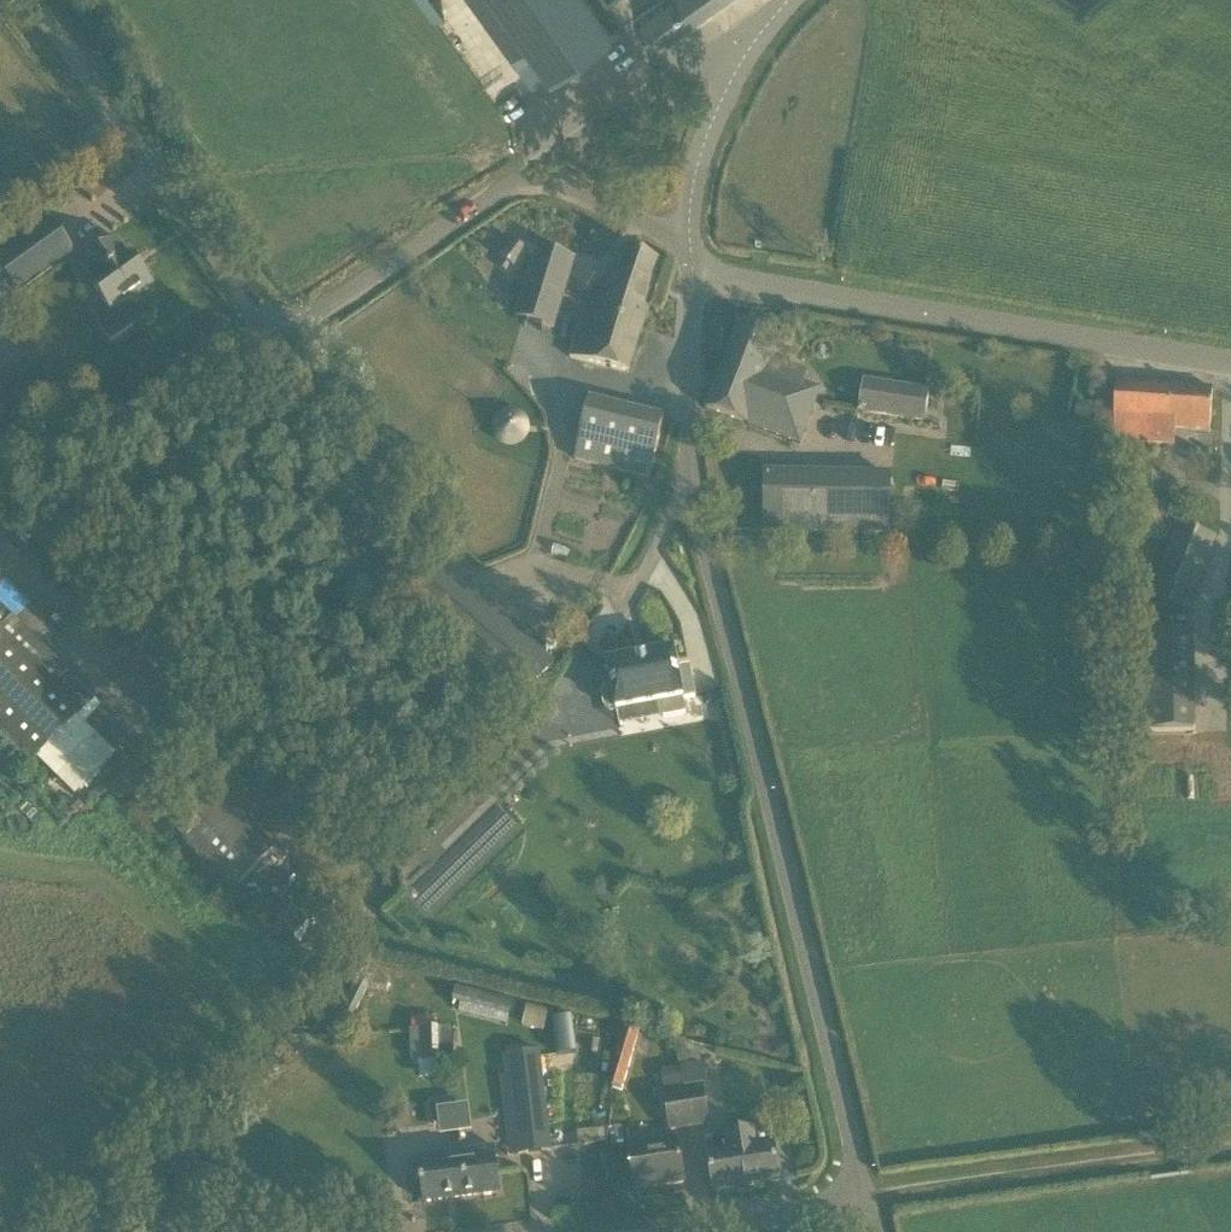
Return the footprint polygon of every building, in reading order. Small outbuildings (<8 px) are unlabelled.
[(533,52),(551,77),(612,33),(588,0),(469,0),(516,65),(533,52)] [(634,15),(658,48),(725,0),(655,0),(634,15)] [(75,252),(52,221),(0,258),(0,267),(18,293),(75,252)] [(595,229),(591,238),(605,243),(608,234),(595,229)] [(93,286),(114,315),(100,326),(112,343),(150,315),(138,298),(154,287),(133,257),(131,258),(118,240),(82,266),(95,284),(93,286)] [(504,261),(500,267),(507,272),(512,266),(515,268),(527,252),(514,242),(501,258),(504,261)] [(577,259),(537,246),(515,319),(556,331),(577,259)] [(590,289),(570,353),(629,373),(663,266),(623,251),(608,291),(602,289),(600,293),(590,289)] [(799,444),(820,390),(769,371),(782,336),(741,321),(707,410),(799,444)] [(907,390),(865,384),(860,413),(925,423),(930,395),(907,390)] [(1210,431),(1212,389),(1115,384),(1112,439),(1174,444),(1175,428),(1210,431)] [(664,419),(589,401),(574,460),(650,478),(664,419)] [(1092,407),(1078,405),(1076,418),(1089,421),(1092,407)] [(892,477),(764,476),(763,532),(891,534),(892,477)] [(448,583),(418,617),(434,631),(430,636),(515,712),(555,667),(469,591),(468,592),(464,596),(451,585),(448,583)] [(24,771),(34,760),(73,798),(113,757),(82,726),(99,709),(0,610),(0,747),(24,771)] [(674,653),(608,665),(612,689),(606,690),(602,695),(605,707),(610,711),(616,709),(617,712),(661,704),(664,718),(686,714),(683,700),(695,698),(689,668),(678,671),(674,653)] [(721,693),(705,696),(707,705),(723,702),(721,693)] [(164,821),(237,892),(277,851),(204,780),(164,821)] [(315,876),(274,913),(294,935),(335,898),(315,876)] [(457,989),(453,1002),(509,1017),(513,1004),(457,989)] [(436,1019),(410,1019),(410,1031),(423,1031),(436,1030),(436,1019)] [(571,1019),(553,1021),(558,1056),(576,1053),(571,1019)] [(436,1030),(423,1031),(425,1062),(442,1061),(441,1030),(439,1030),(436,1030)] [(626,1093),(641,1036),(629,1033),(612,1090),(626,1093)] [(685,1045),(676,1043),(680,1068),(690,1128),(709,1125),(702,1085),(708,1084),(705,1063),(699,1064),(688,1066),(685,1045)] [(550,1149),(539,1053),(501,1057),(503,1080),(499,1081),(504,1130),(506,1130),(509,1154),(550,1149)] [(668,1132),(690,1128),(680,1068),(661,1071),(664,1092),(662,1092),(668,1132)] [(239,1084),(237,1093),(247,1096),(250,1087),(239,1084)] [(468,1105),(437,1110),(441,1136),(472,1132),(468,1105)] [(774,1147),(772,1147),(770,1133),(706,1143),(713,1191),(779,1180),(774,1147)] [(677,1141),(630,1149),(632,1167),(636,1190),(639,1190),(653,1188),(684,1183),(680,1159),(677,1141)] [(494,1148),(417,1158),(423,1205),(500,1194),(494,1148)]
